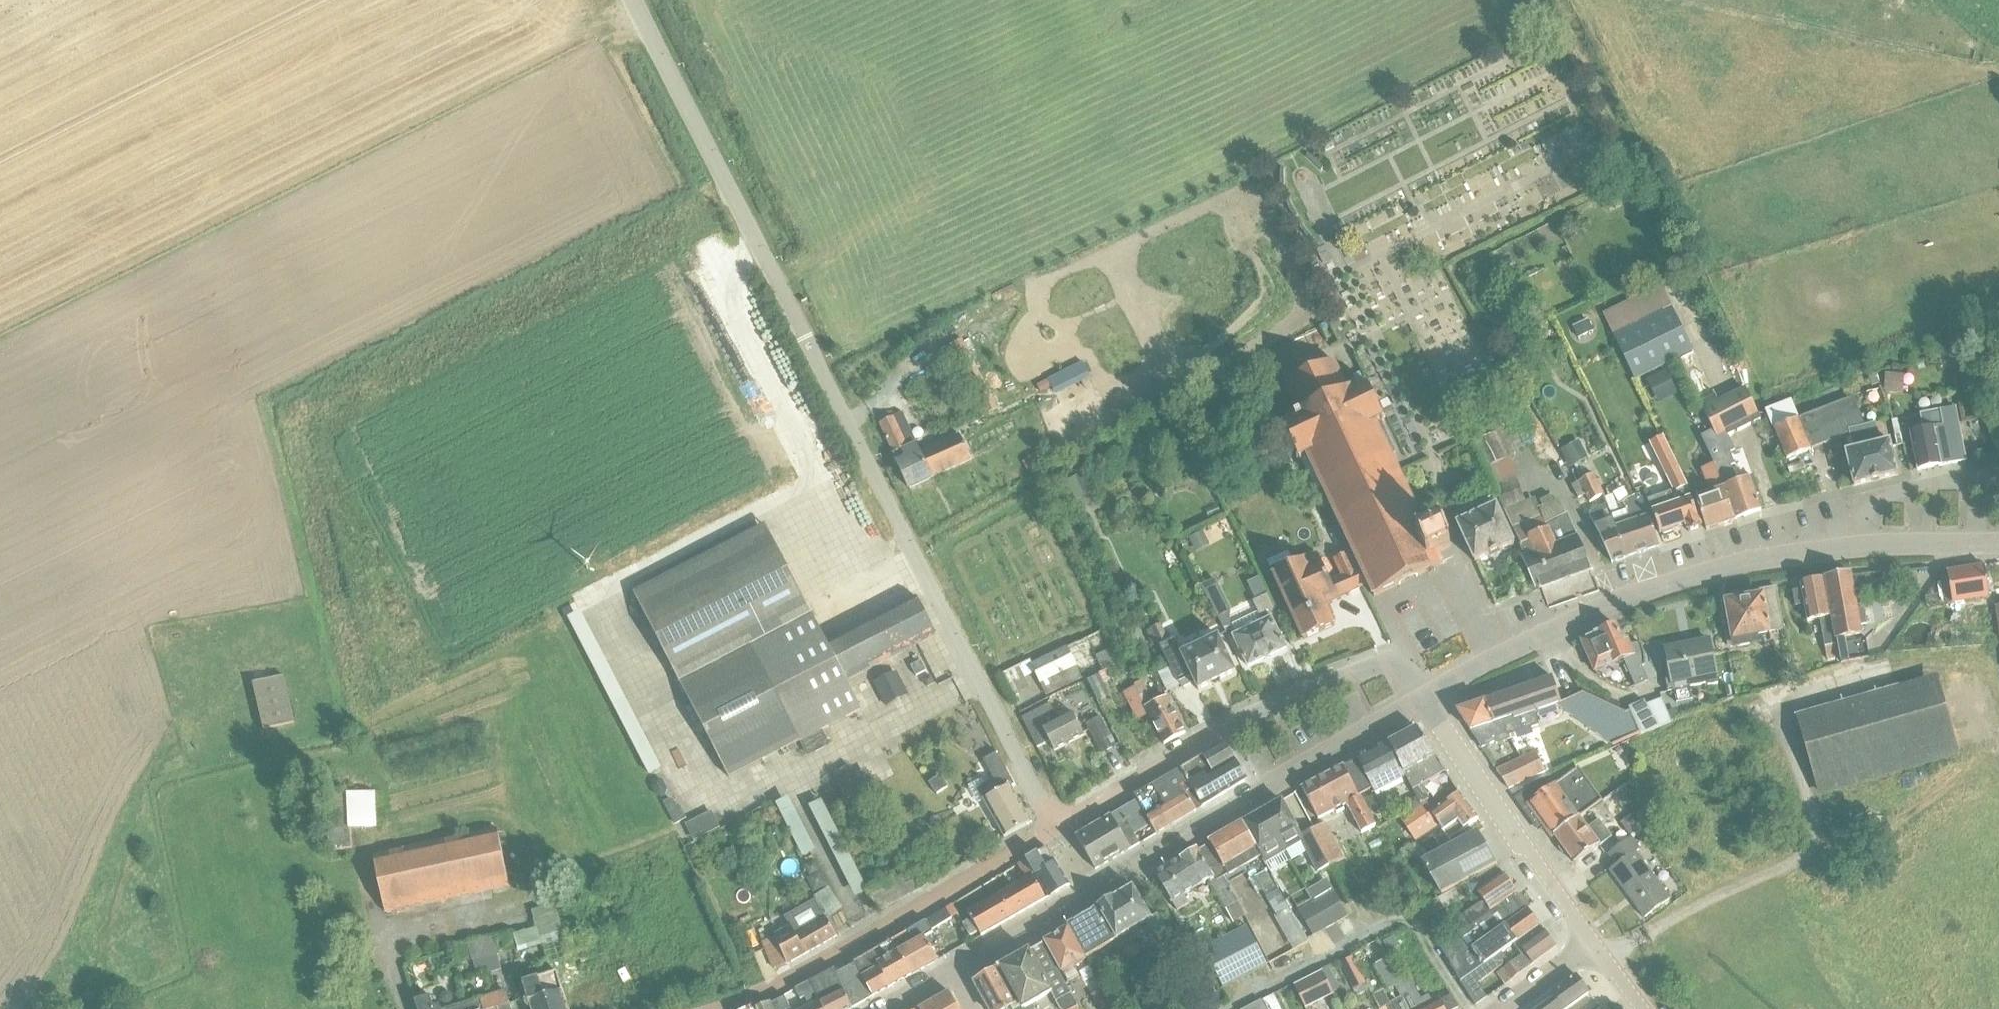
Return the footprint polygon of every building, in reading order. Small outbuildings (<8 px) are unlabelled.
[(1548,196),(1583,177),(1574,160),(1539,179),(1548,196)] [(1661,286),(1603,314),(1635,380),(1679,359),(1693,352),(1661,286)] [(1583,335),(1597,327),(1590,314),(1575,322),(1583,335)] [(960,358),(989,413),(998,409),(962,340),(941,351),(947,364),(960,358)] [(1051,374),(1060,392),(1096,374),(1087,356),(1051,374)] [(1353,551),(1350,552),(1365,586),(1368,585),(1374,597),(1442,564),(1438,554),(1451,548),(1442,529),(1428,535),(1422,521),(1424,520),(1423,517),(1421,519),(1414,505),(1417,504),(1416,501),(1413,502),(1407,488),(1409,487),(1408,485),(1405,486),(1399,472),(1401,471),(1400,469),(1398,470),(1391,456),(1394,455),(1393,453),(1395,452),(1381,423),(1385,422),(1383,419),(1386,418),(1385,416),(1382,417),(1369,388),(1371,386),(1370,384),(1368,386),(1366,383),(1364,384),(1366,387),(1359,390),(1355,380),(1345,385),(1334,361),(1286,383),(1297,407),(1286,413),(1290,423),(1285,425),(1284,422),(1282,423),(1283,426),(1281,427),(1282,429),(1284,428),(1298,457),(1296,458),(1297,460),(1299,459),(1300,462),(1304,460),(1318,489),(1320,488),(1320,490),(1323,488),(1329,502),(1327,504),(1328,506),(1331,505),(1337,519),(1335,520),(1336,522),(1338,521),(1345,535),(1342,536),(1343,538),(1346,537),(1353,551)] [(1715,396),(1700,403),(1713,431),(1701,437),(1715,465),(1716,470),(1735,521),(1761,511),(1756,495),(1759,494),(1752,477),(1732,484),(1728,475),(1733,473),(1731,467),(1735,465),(1730,453),(1735,451),(1728,436),(1760,420),(1756,413),(1745,390),(1718,403),(1715,396)] [(1798,419),(1811,450),(1850,434),(1854,451),(1846,453),(1854,486),(1898,475),(1889,442),(1880,444),(1876,425),(1865,427),(1854,398),(1799,419),(1798,419)] [(1774,429),(1787,460),(1811,450),(1798,419),(1799,419),(1792,401),(1767,412),(1774,429)] [(1592,570),(1581,546),(1578,537),(1567,514),(1566,515),(1559,499),(1554,501),(1551,496),(1539,501),(1542,507),(1539,508),(1535,498),(1525,502),(1508,458),(1516,455),(1494,405),(1465,416),(1494,487),(1521,545),(1519,545),(1524,557),(1525,557),(1539,589),(1592,570)] [(1910,433),(1918,471),(1965,462),(1954,408),(1920,415),(1923,430),(1910,433)] [(932,478),(972,460),(960,435),(920,453),(915,444),(912,445),(911,445),(908,446),(894,417),(880,424),(894,454),(893,454),(910,489),(932,479),(932,478)] [(1667,493),(1648,500),(1659,534),(1686,524),(1688,532),(1701,528),(1687,487),(1662,437),(1650,444),(1674,493),(1668,496),(1667,493)] [(1582,438),(1564,448),(1575,467),(1593,457),(1582,438)] [(1735,521),(1716,470),(1709,472),(1708,468),(1703,470),(1713,494),(1696,500),(1707,530),(1735,521)] [(1579,498),(1585,495),(1590,503),(1604,495),(1593,474),(1572,486),(1579,498)] [(1615,527),(1625,558),(1659,547),(1648,516),(1642,498),(1639,499),(1637,495),(1630,498),(1626,500),(1623,503),(1617,505),(1619,511),(1610,513),(1615,527)] [(1591,508),(1587,510),(1593,522),(1599,534),(1611,563),(1612,563),(1625,558),(1615,527),(1610,513),(1607,504),(1593,512),(1591,508)] [(1513,545),(1514,544),(1497,508),(1468,521),(1464,512),(1455,516),(1454,517),(1475,562),(1476,562),(1476,561),(1490,555),(1491,556),(1499,552),(1499,551),(1513,545)] [(813,615),(766,526),(635,595),(729,778),(800,741),(861,709),(847,682),(937,634),(918,598),(828,644),(813,615)] [(1194,536),(1200,548),(1213,540),(1207,529),(1194,536)] [(1365,586),(1350,552),(1334,559),(1342,577),(1330,582),(1317,554),(1294,565),(1288,553),(1268,562),(1303,640),(1335,626),(1325,604),(1365,586)] [(1947,571),(1952,603),(1990,597),(1985,565),(1947,571)] [(1851,574),(1825,579),(1835,635),(1835,640),(1862,635),(1861,628),(1866,627),(1863,610),(1858,611),(1851,574)] [(1801,590),(1793,591),(1796,606),(1804,604),(1807,621),(1820,618),(1828,659),(1839,657),(1838,650),(1837,650),(1836,644),(1835,640),(1835,635),(1825,579),(1800,584),(1801,590)] [(1216,580),(1201,587),(1226,633),(1229,632),(1228,629),(1230,628),(1230,610),(1216,580)] [(1755,635),(1784,630),(1776,588),(1761,591),(1761,596),(1748,598),(1747,593),(1725,597),(1729,616),(1723,617),(1729,648),(1756,643),(1755,635)] [(1233,637),(1248,667),(1286,648),(1272,619),(1278,616),(1270,600),(1265,603),(1262,598),(1254,602),(1264,622),(1233,637)] [(1212,684),(1236,673),(1218,636),(1182,654),(1175,640),(1168,643),(1160,625),(1151,629),(1178,684),(1179,683),(1182,688),(1194,683),(1198,691),(1212,685),(1212,684)] [(1644,653),(1643,648),(1641,644),(1637,643),(1630,645),(1627,639),(1623,641),(1616,625),(1581,640),(1595,672),(1623,659),(1635,687),(1648,681),(1642,666),(1645,665),(1645,659),(1644,653)] [(1089,639),(1094,649),(1103,646),(1098,635),(1089,639)] [(1032,665),(1047,697),(1081,681),(1081,682),(1121,663),(1114,648),(1096,656),(1089,639),(1068,649),(1068,648),(1032,665)] [(1708,686),(1718,683),(1708,639),(1665,649),(1673,684),(1689,681),(1690,687),(1707,683),(1708,686)] [(1864,639),(1836,644),(1837,650),(1838,650),(1839,657),(1841,664),(1868,658),(1864,639)] [(878,679),(890,704),(914,693),(901,667),(878,679)] [(295,723),(284,676),(253,683),(264,730),(295,723)] [(1152,676),(1134,685),(1137,692),(1139,696),(1157,687),(1152,676)] [(1641,735),(1660,728),(1645,702),(1632,710),(1625,713),(1583,693),(1561,703),(1553,677),(1485,701),(1494,723),(1499,722),(1500,724),(1502,729),(1504,733),(1507,735),(1511,735),(1512,738),(1515,737),(1514,733),(1539,724),(1535,712),(1555,705),(1613,746),(1640,734),(1641,735)] [(1799,717),(1820,792),(1956,753),(1935,678),(1799,717)] [(1138,719),(1148,714),(1145,708),(1139,696),(1137,692),(1126,698),(1138,719)] [(1145,708),(1148,714),(1164,744),(1186,733),(1167,697),(1145,708)] [(1512,738),(1511,735),(1507,735),(1504,733),(1502,729),(1500,724),(1499,722),(1494,723),(1485,701),(1457,711),(1482,748),(1494,742),(1496,744),(1512,738)] [(1050,742),(1055,751),(1083,736),(1071,713),(1058,720),(1050,704),(1022,719),(1037,748),(1050,742)] [(1116,746),(1100,716),(1086,724),(1102,753),(1116,746)] [(1417,728),(1389,743),(1407,776),(1413,790),(1422,806),(1423,805),(1429,804),(1428,801),(1429,801),(1422,785),(1444,771),(1417,728)] [(1226,743),(1181,770),(1193,789),(1194,789),(1204,806),(1245,781),(1245,776),(1226,743)] [(1389,743),(1344,767),(1353,785),(1356,784),(1361,795),(1372,789),(1375,793),(1407,776),(1389,743)] [(1545,772),(1536,751),(1524,757),(1534,777),(1545,772)] [(984,800),(1005,838),(1032,823),(1012,786),(1016,784),(998,752),(984,760),(994,778),(977,788),(984,799),(984,800)] [(1496,770),(1508,789),(1534,777),(1524,757),(1496,770)] [(856,760),(838,769),(850,792),(868,783),(856,760)] [(1359,796),(1361,795),(1356,784),(1353,785),(1344,767),(1302,787),(1318,819),(1347,805),(1361,834),(1376,827),(1361,797),(1360,798),(1359,796)] [(1555,836),(1579,818),(1579,817),(1579,818),(1602,801),(1578,768),(1555,785),(1554,784),(1550,787),(1543,778),(1519,790),(1528,803),(1527,804),(1529,807),(1523,811),(1535,827),(1541,822),(1552,838),(1555,836)] [(1137,796),(1139,800),(1146,812),(1148,816),(1147,816),(1152,825),(1158,834),(1198,810),(1188,793),(1193,789),(1181,770),(1137,796)] [(1434,810),(1429,804),(1423,805),(1422,806),(1421,807),(1403,820),(1415,837),(1427,829),(1429,831),(1441,823),(1451,838),(1480,818),(1460,791),(1434,810)] [(327,795),(329,830),(330,851),(352,850),(351,829),(364,828),(364,830),(377,828),(376,792),(327,795)] [(805,854),(819,849),(798,792),(784,797),(805,854)] [(1136,835),(1152,825),(1147,816),(1148,816),(1146,812),(1139,800),(1077,836),(1097,869),(1141,843),(1136,835)] [(1265,811),(1263,812),(1284,850),(1285,849),(1292,861),(1307,852),(1318,872),(1328,867),(1334,863),(1328,853),(1315,829),(1302,835),(1283,803),(1282,801),(1265,811)] [(776,815),(771,805),(764,809),(770,819),(776,815)] [(696,833),(722,826),(717,808),(691,816),(696,833)] [(1244,823),(1262,856),(1265,861),(1284,850),(1263,812),(1244,823)] [(1621,823),(1631,836),(1641,828),(1631,815),(1621,823)] [(1599,820),(1587,829),(1579,818),(1555,836),(1575,864),(1600,846),(1599,845),(1611,837),(1599,820)] [(1212,843),(1198,851),(1214,878),(1215,878),(1218,882),(1225,878),(1262,856),(1244,823),(1211,841),(1212,843)] [(1325,823),(1315,829),(1328,853),(1334,863),(1328,867),(1336,881),(1349,905),(1362,898),(1341,860),(1344,859),(1335,843),(1325,823)] [(374,856),(385,912),(509,885),(497,829),(374,856)] [(1500,864),(1479,832),(1423,862),(1443,894),(1475,877),(1499,865),(1500,864)] [(1610,871),(1644,919),(1670,900),(1636,853),(1640,850),(1631,838),(1608,855),(1616,866),(1610,871)] [(1049,848),(1027,860),(1036,875),(1049,897),(1071,885),(1049,848)] [(1214,878),(1198,851),(1198,850),(1157,874),(1178,910),(1186,905),(1180,896),(1210,880),(1226,908),(1238,901),(1225,878),(1218,882),(1215,878),(1214,878)] [(787,964),(837,936),(827,917),(823,909),(821,909),(815,896),(815,897),(807,878),(808,878),(805,872),(806,871),(800,855),(792,859),(801,881),(800,881),(807,900),(806,901),(808,904),(797,910),(801,917),(790,924),(791,926),(775,935),(787,964)] [(1036,875),(1027,860),(1004,874),(1013,889),(968,913),(972,919),(963,924),(969,936),(979,931),(981,936),(1046,898),(1033,876),(1036,875)] [(868,892),(879,912),(927,886),(916,865),(868,892)] [(1518,893),(1499,865),(1475,877),(1482,888),(1477,891),(1484,901),(1447,925),(1455,937),(1518,893)] [(1274,880),(1261,888),(1276,916),(1289,908),(1274,880)] [(1466,898),(1460,887),(1416,909),(1422,921),(1466,898)] [(1135,888),(1068,926),(1086,958),(1147,923),(1167,957),(1178,950),(1158,915),(1152,919),(1135,888)] [(1323,898),(1337,922),(1348,915),(1335,891),(1323,898)] [(1455,937),(1439,947),(1450,963),(1449,964),(1461,982),(1496,956),(1502,951),(1513,943),(1539,924),(1518,893),(1455,937)] [(1299,911),(1313,935),(1337,922),(1323,898),(1299,911)] [(519,929),(523,949),(567,940),(559,902),(537,906),(541,925),(519,929)] [(1227,909),(1235,922),(1246,916),(1239,903),(1227,909)] [(916,931),(909,935),(910,936),(905,939),(909,946),(898,952),(912,976),(938,961),(925,938),(933,933),(932,931),(952,918),(946,909),(915,928),(916,931)] [(1297,936),(1304,933),(1294,909),(1287,912),(1297,936)] [(1539,924),(1513,943),(1518,950),(1522,947),(1525,952),(1498,973),(1506,984),(1556,947),(1539,924)] [(1086,958),(1068,926),(1058,932),(1057,936),(1047,942),(1064,972),(1063,973),(1068,982),(1079,975),(1074,966),(1087,959),(1086,958)] [(1407,926),(1397,931),(1404,945),(1414,941),(1407,926)] [(1205,948),(1225,986),(1268,965),(1248,927),(1205,948)] [(837,974),(852,1008),(912,976),(898,952),(909,946),(905,939),(910,936),(909,935),(907,932),(854,962),(855,964),(837,974)] [(495,937),(480,940),(485,959),(499,956),(495,937)] [(1043,944),(1001,968),(1024,1008),(1052,993),(1060,1007),(1075,1000),(1043,944)] [(1496,956),(1461,982),(1476,1006),(1487,997),(1478,983),(1509,960),(1502,951),(1496,956)] [(1358,964),(1354,956),(1340,963),(1354,990),(1366,984),(1357,965),(1358,964)] [(1414,972),(1423,987),(1438,978),(1428,963),(1414,972)] [(1001,968),(977,982),(992,1008),(1024,1008),(1001,968)] [(811,980),(813,986),(823,1008),(852,1008),(837,974),(835,969),(811,980)] [(1323,970),(1295,984),(1306,1007),(1334,992),(1323,970)] [(531,1008),(569,1008),(558,973),(523,982),(531,1008)] [(1589,992),(1576,974),(1553,991),(1557,997),(1540,1008),(1566,1008),(1589,992)] [(813,986),(811,980),(796,990),(801,1000),(805,998),(809,1007),(806,1008),(823,1008),(813,986)] [(1404,984),(1414,1003),(1417,1008),(1456,1008),(1459,1008),(1451,994),(1451,995),(1441,1000),(1432,1005),(1428,996),(1421,1000),(1410,980),(1404,984)] [(459,1006),(460,1008),(512,1008),(506,991),(459,1006)] [(1382,991),(1372,996),(1379,1008),(1383,1008),(1390,1005),(1382,991)] [(950,993),(921,1008),(960,1008),(950,993)] [(1414,1003),(1410,994),(1393,1003),(1392,1008),(1417,1008),(1414,1003)] [(1265,999),(1270,1008),(1281,1008),(1274,995),(1265,999)] [(439,1006),(434,1007),(431,997),(415,1001),(418,1008),(440,1008),(439,1006)] [(772,1004),(774,1008),(791,1008),(785,997),(772,1004)] [(1075,1000),(1060,1007),(1061,1008),(1062,1008),(1071,1004),(1073,1008),(1080,1008),(1075,1000)] [(1245,1008),(1267,1008),(1263,1000),(1245,1008)]
